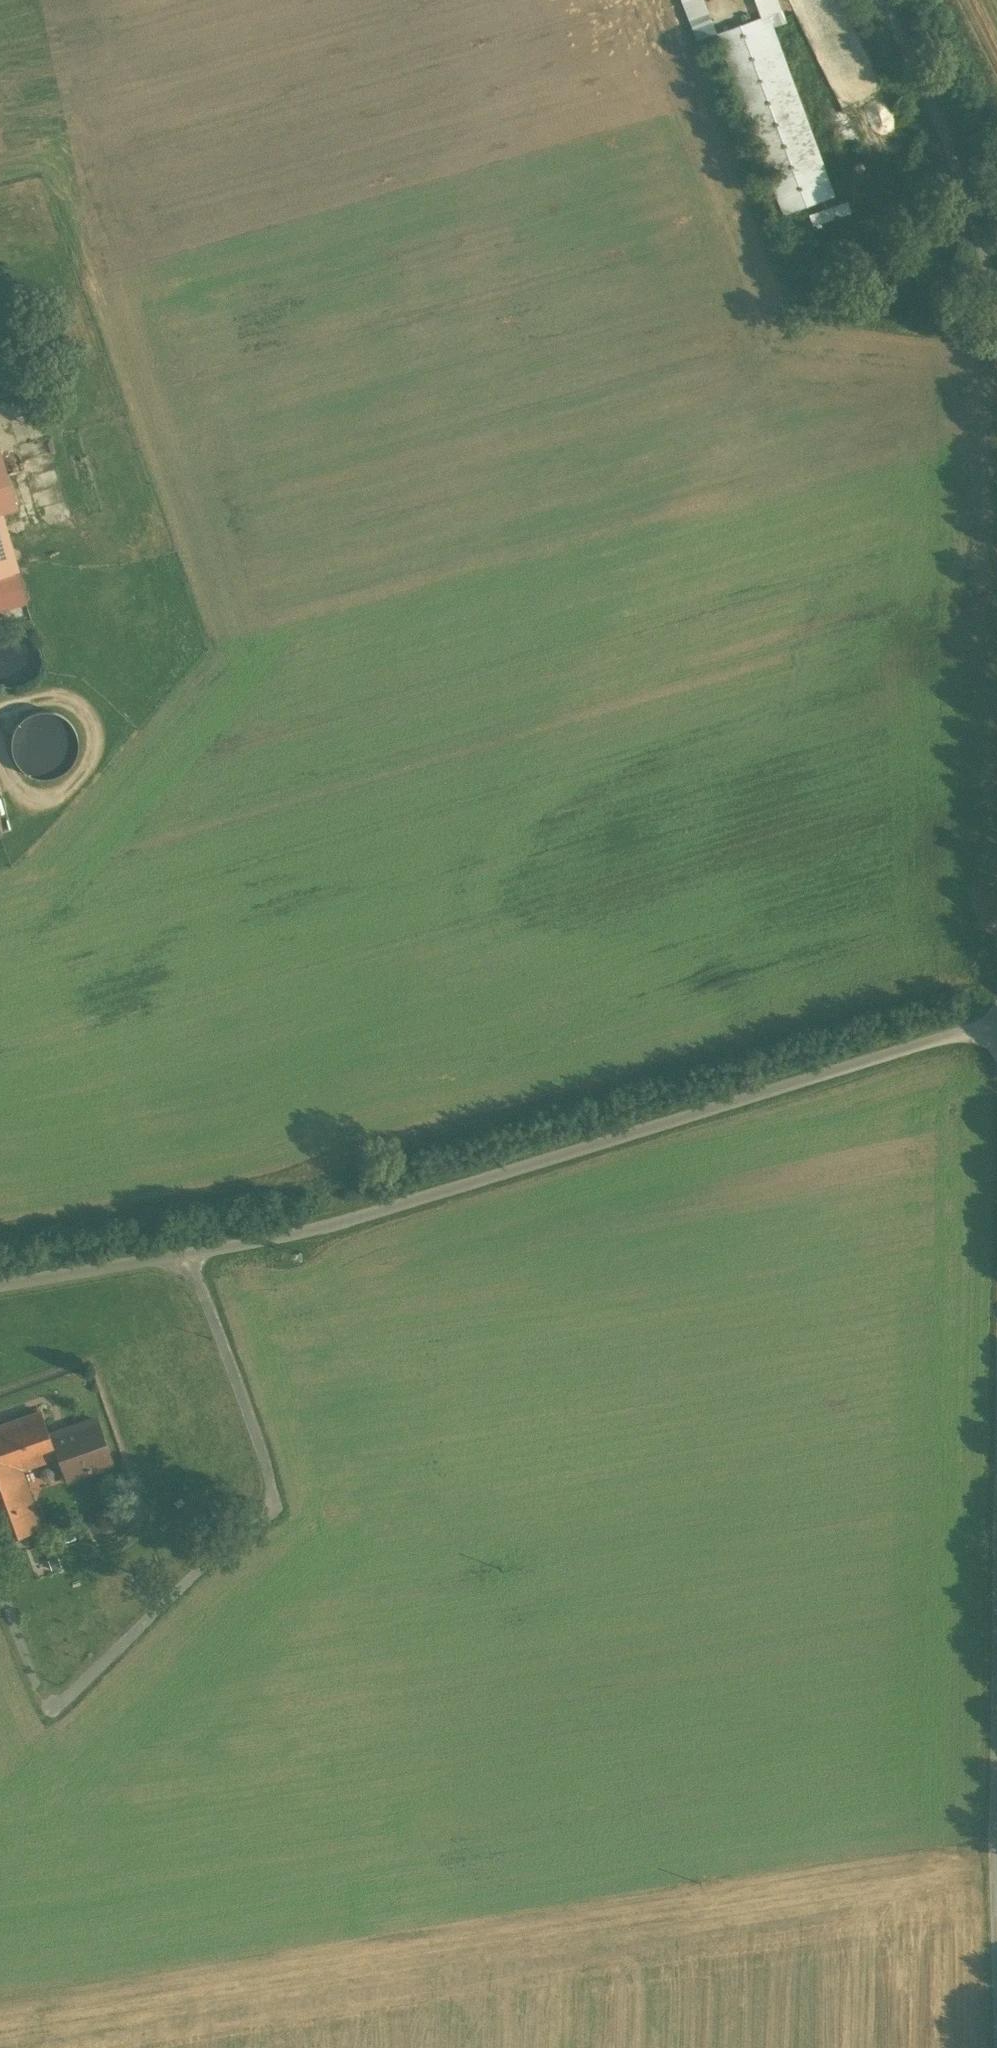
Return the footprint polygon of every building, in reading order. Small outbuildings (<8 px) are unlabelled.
[(783,215),(830,198),(764,16),(717,33),(783,215)] [(17,572),(0,515),(16,510),(0,456),(0,577),(17,572)] [(15,733),(13,740),(13,747),(14,754),(17,761),(21,766),(26,771),(32,775),(39,777),(46,778),(53,777),(60,775),(66,772),(71,767),(76,761),(79,755),(80,748),(80,741),(79,734),(76,728),(72,722),(67,717),(61,713),(54,711),(47,710),(40,711),(33,713),(27,717),(22,721),(18,727),(15,733)] [(12,1492),(28,1486),(22,1467),(55,1456),(56,1455),(49,1435),(41,1411),(0,1425),(0,1458),(12,1492)] [(96,1419),(49,1435),(56,1455),(55,1456),(56,1459),(61,1457),(68,1478),(111,1463),(96,1419)] [(28,1486),(12,1492),(0,1458),(0,1541),(42,1526),(28,1486)]
